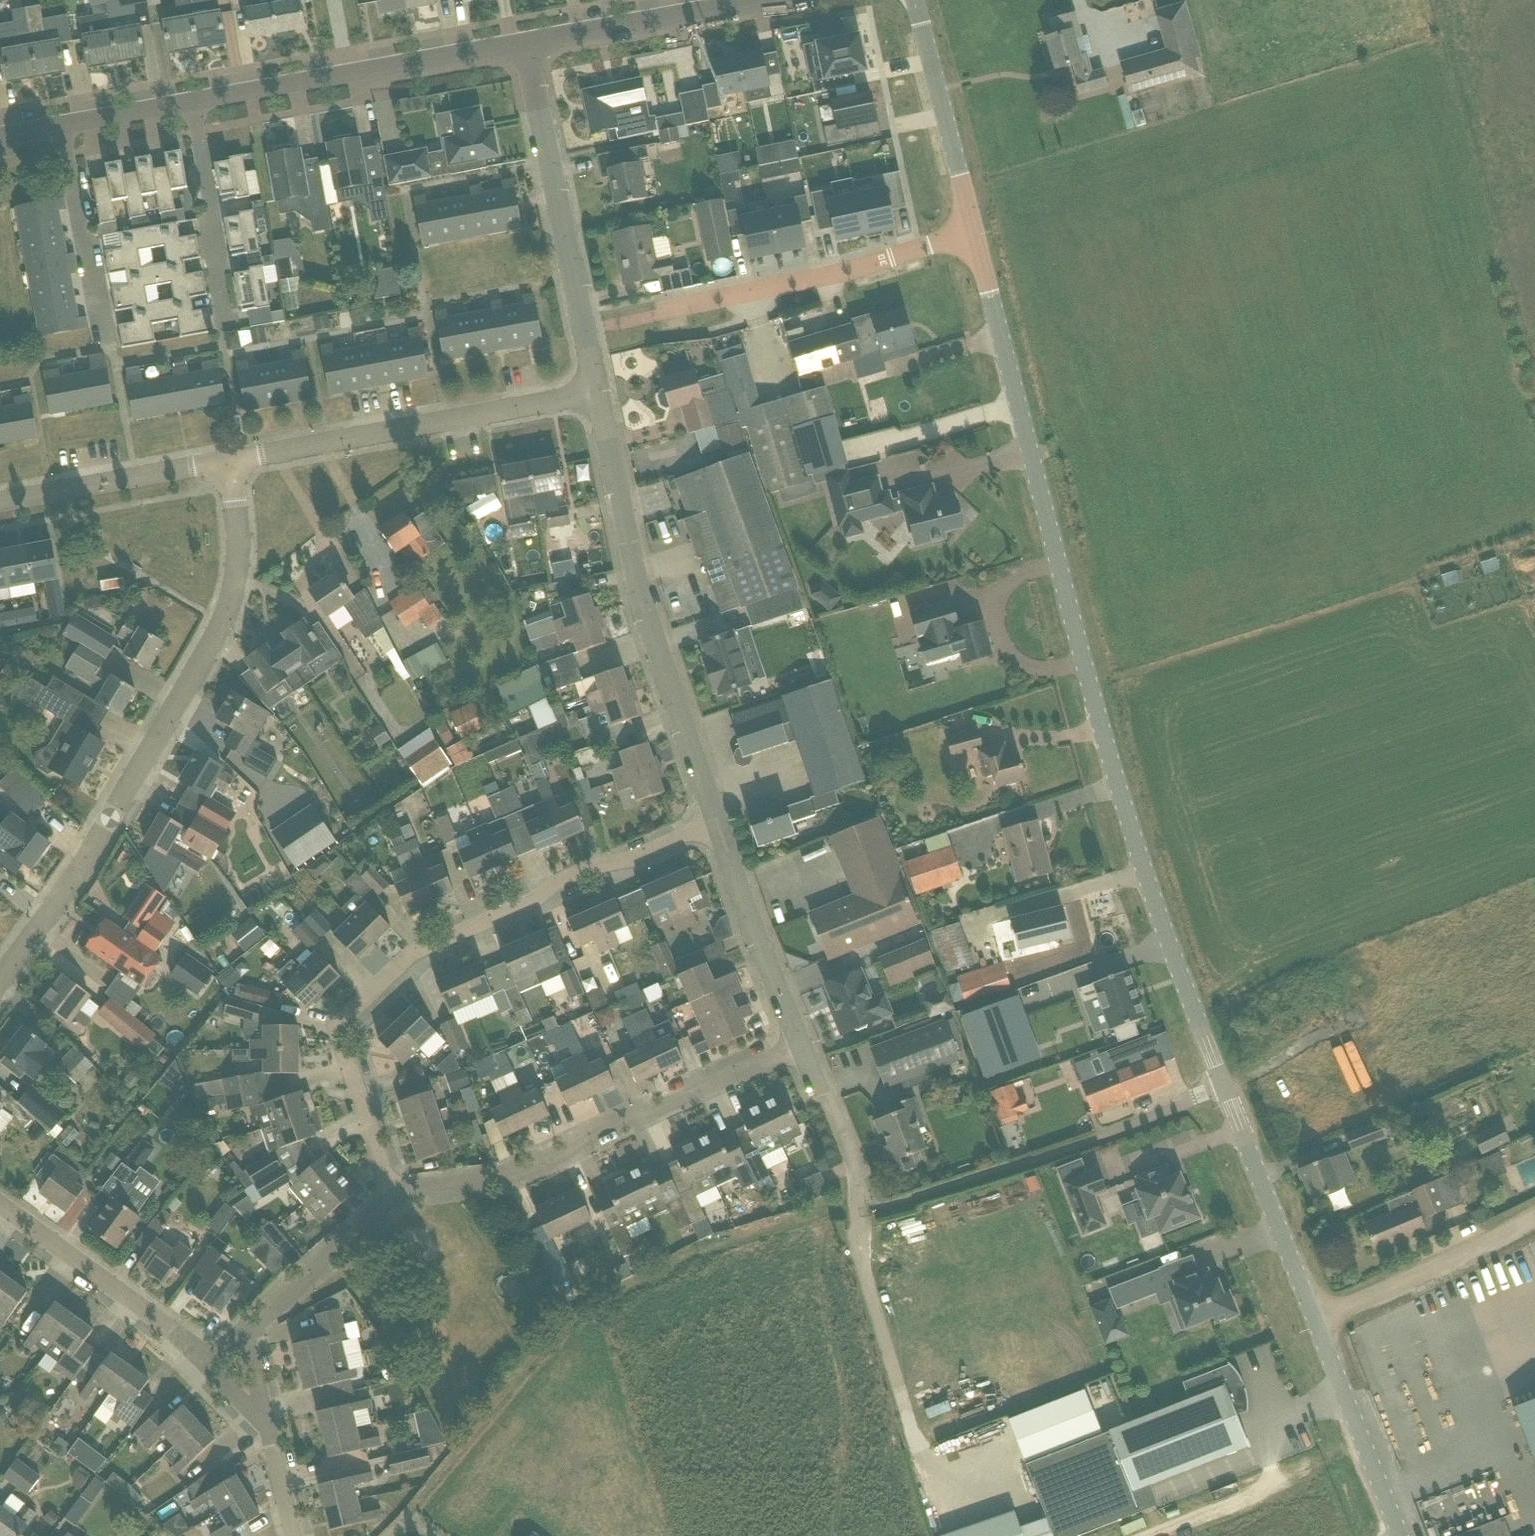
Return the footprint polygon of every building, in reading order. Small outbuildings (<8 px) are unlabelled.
[(0,32),(0,35),(9,83),(37,77),(25,9),(22,9),(21,0),(10,0),(16,30),(0,32)] [(106,2),(106,0),(89,0),(90,5),(94,5),(96,17),(81,19),(83,37),(89,67),(117,62),(106,2)] [(117,62),(146,57),(140,27),(151,25),(148,7),(149,7),(148,3),(147,3),(120,8),(119,0),(106,0),(117,62)] [(169,53),(198,47),(189,0),(176,0),(180,20),(164,23),(169,53)] [(198,47),(226,42),(221,12),(218,0),(189,0),(198,47)] [(250,38),(277,33),(272,5),(271,6),(270,0),(243,0),(250,38)] [(272,5),(277,33),(305,28),(300,0),(299,1),(299,0),(270,0),(271,6),(272,5)] [(381,14),(407,9),(405,0),(378,0),(381,14)] [(407,9),(433,5),(432,0),(405,0),(407,9)] [(1169,51),(1122,64),(1130,92),(1198,72),(1194,59),(1193,55),(1192,53),(1191,49),(1197,47),(1197,46),(1185,3),(1178,5),(1157,11),(1169,51)] [(25,9),(37,77),(66,72),(60,40),(59,41),(47,44),(40,6),(25,9)] [(1075,77),(1080,94),(1107,86),(1103,71),(1091,74),(1086,55),(1079,57),(1074,40),(1081,38),(1074,14),(1051,20),(1056,36),(1047,38),(1056,69),(1074,64),(1077,76),(1075,77)] [(825,79),(813,82),(815,94),(841,88),(856,85),(854,73),(866,71),(859,33),(817,42),(825,79)] [(762,53),(737,58),(738,60),(744,91),(768,86),(771,99),(786,96),(781,74),(767,77),(762,53)] [(716,83),(702,86),(703,90),(707,110),(723,106),(720,96),(744,91),(738,60),(737,58),(712,64),(716,83)] [(641,80),(584,92),(593,132),(601,130),(608,129),(610,142),(659,131),(656,115),(648,117),(631,121),(628,107),(646,103),(645,101),(645,100),(641,80)] [(703,90),(679,95),(683,113),(686,126),(710,121),(707,110),(703,90)] [(836,125),(824,128),(828,146),(858,140),(855,126),(873,122),(871,114),(875,113),(875,112),(871,94),(831,102),(836,125)] [(422,97),(397,100),(399,110),(423,107),(422,97)] [(425,150),(383,158),(388,186),(451,174),(451,175),(483,169),(481,160),(498,156),(493,132),(485,134),(480,109),(453,114),(458,137),(444,140),(447,152),(426,156),(425,150)] [(1141,109),(1132,112),(1136,127),(1146,124),(1141,109)] [(659,131),(662,146),(681,142),(680,138),(677,127),(659,131)] [(336,143),(328,144),(335,183),(337,190),(337,191),(365,186),(370,211),(372,221),(390,218),(391,218),(385,186),(381,164),(380,164),(365,167),(360,138),(351,140),(351,136),(336,139),(336,143)] [(795,140),(779,143),(783,162),(799,158),(795,140)] [(277,153),(269,155),(272,175),(277,201),(306,196),(311,223),(313,233),(332,230),(327,206),(322,178),(322,175),(320,175),(305,177),(300,149),(292,151),(291,147),(276,150),(277,153)] [(616,152),(598,155),(602,179),(610,177),(616,205),(635,201),(647,199),(640,162),(637,147),(634,148),(616,152)] [(722,203),(742,201),(735,151),(716,153),(722,203)] [(168,167),(154,170),(158,193),(156,193),(160,214),(161,218),(176,215),(176,210),(172,190),(188,188),(182,152),(166,155),(168,167)] [(216,164),(223,202),(250,196),(243,157),(244,157),(244,155),(227,158),(228,160),(229,160),(229,162),(216,164)] [(138,173),(124,175),(129,198),(127,199),(131,220),(131,219),(132,219),(132,218),(146,216),(142,196),(156,193),(158,193),(154,170),(152,157),(136,160),(138,173)] [(783,162),(781,162),(783,176),(802,172),(799,158),(783,162)] [(95,180),(93,180),(101,225),(103,225),(103,224),(117,221),(113,201),(127,199),(129,198),(124,175),(122,163),(106,166),(109,178),(95,180)] [(900,172),(873,178),(876,191),(856,195),(864,235),(867,234),(868,236),(882,234),(881,231),(895,228),(891,210),(907,207),(900,172)] [(481,187),(480,187),(488,232),(521,226),(513,182),(503,183),(504,191),(482,195),(481,187)] [(472,197),(450,201),(457,238),(488,232),(480,187),(471,189),(472,197)] [(811,193),(819,231),(834,228),(836,240),(864,235),(856,195),(835,200),(833,189),(811,193)] [(805,247),(800,223),(812,220),(807,195),(787,199),(788,208),(769,212),(778,253),(805,247)] [(426,197),(416,199),(424,244),(457,238),(450,201),(427,205),(426,197)] [(21,224),(24,240),(62,233),(58,211),(65,209),(63,199),(18,208),(21,224)] [(265,208),(264,200),(253,202),(254,210),(265,208)] [(697,205),(708,261),(733,256),(721,200),(697,205)] [(778,253),(769,212),(750,216),(748,207),(728,211),(733,237),(745,234),(750,258),(778,253)] [(226,219),(233,257),(260,252),(253,212),(254,212),(254,210),(237,213),(238,215),(239,215),(239,217),(226,219)] [(176,215),(161,218),(162,225),(178,223),(176,215)] [(132,219),(131,219),(133,231),(148,228),(153,227),(148,216),(146,216),(132,218),(132,219)] [(153,227),(148,228),(152,249),(165,246),(167,263),(168,264),(185,261),(202,258),(201,256),(200,257),(196,235),(181,238),(178,224),(179,224),(179,222),(178,223),(162,225),(153,227)] [(650,226),(614,234),(624,284),(675,274),(672,259),(673,256),(669,240),(666,237),(653,240),(650,226)] [(122,249),(106,252),(110,273),(109,273),(109,275),(126,272),(142,269),(142,267),(139,251),(152,249),(148,228),(133,231),(118,233),(118,235),(119,235),(122,249)] [(24,240),(30,272),(75,264),(73,254),(66,256),(62,233),(24,240)] [(262,257),(263,265),(275,263),(274,255),(262,257)] [(290,257),(277,259),(280,280),(293,278),(290,257)] [(167,263),(155,265),(159,285),(171,283),(175,301),(191,298),(208,295),(208,293),(207,293),(203,272),(187,275),(185,261),(168,264),(167,263)] [(30,272),(36,304),(73,297),(69,274),(77,273),(75,264),(30,272)] [(113,289),(116,310),(116,311),(133,308),(149,306),(146,288),(159,285),(155,265),(142,267),(142,269),(126,272),(127,275),(129,286),(113,289)] [(236,274),(243,312),(270,307),(263,267),(264,267),(264,265),(247,268),(248,270),(249,270),(249,272),(236,274)] [(396,268),(378,271),(380,283),(382,298),(401,295),(396,268)] [(502,302),(501,302),(509,347),(542,341),(534,296),(524,298),(525,306),(503,310),(502,302)] [(36,304),(42,336),(87,328),(85,318),(77,319),(73,297),(36,304)] [(181,336),(181,338),(215,332),(215,330),(214,330),(210,309),(194,312),(191,298),(175,301),(162,303),(166,322),(178,319),(181,336)] [(493,312),(471,316),(478,353),(509,347),(501,302),(492,304),(493,312)] [(122,347),(123,348),(157,342),(156,341),(155,341),(152,324),(166,322),(162,303),(149,306),(133,308),(135,322),(119,325),(123,347),(122,347)] [(789,343),(799,376),(881,352),(882,354),(915,344),(905,308),(873,318),(872,314),(851,320),(853,325),(789,343)] [(364,309),(351,311),(353,327),(367,324),(364,309)] [(283,310),(271,313),(273,324),(285,321),(283,310)] [(447,312),(437,314),(445,359),(478,353),(471,316),(448,320),(447,312)] [(328,316),(314,319),(316,331),(330,329),(328,316)] [(264,327),(250,330),(253,345),(267,342),(264,327)] [(388,336),(387,336),(395,381),(428,375),(419,330),(409,332),(411,340),(389,344),(388,336)] [(167,332),(160,333),(161,341),(168,339),(167,332)] [(379,346),(357,351),(364,387),(395,381),(387,336),(378,338),(379,346)] [(742,345),(716,353),(719,362),(723,361),(734,395),(739,414),(738,414),(743,430),(746,428),(767,495),(788,489),(804,484),(816,480),(814,472),(787,481),(773,435),(793,429),(783,398),(761,405),(756,388),(742,345)] [(333,347),(323,349),(331,393),(364,387),(357,351),(334,355),(333,347)] [(295,362),(272,366),(279,403),(312,397),(303,352),(293,354),(295,362)] [(77,376),(82,407),(112,401),(105,362),(91,365),(93,373),(77,376)] [(187,368),(194,407),(225,401),(217,362),(203,365),(205,373),(189,376),(188,367),(187,368)] [(248,363),(238,365),(247,409),(279,403),(272,366),(250,370),(248,363)] [(159,381),(165,412),(194,407),(187,368),(174,370),(175,378),(159,381)] [(45,373),(52,412),(82,407),(77,376),(61,379),(59,371),(45,373)] [(685,404),(692,429),(714,423),(715,428),(739,421),(730,389),(701,397),(694,372),(663,381),(666,390),(662,391),(659,397),(662,404),(667,408),(671,406),(671,408),(685,404)] [(128,378),(135,418),(165,412),(159,381),(143,384),(142,376),(128,378)] [(773,435),(787,481),(814,472),(848,462),(824,386),(783,398),(793,429),(773,435)] [(7,441),(37,435),(29,396),(15,399),(17,407),(1,410),(0,402),(0,406),(7,441)] [(715,430),(723,455),(746,448),(739,423),(715,430)] [(748,454),(677,480),(691,518),(684,520),(698,559),(701,559),(721,551),(741,607),(741,609),(746,607),(747,607),(761,602),(775,597),(797,589),(781,545),(748,454)] [(558,458),(529,464),(539,517),(547,515),(550,527),(551,527),(561,525),(570,524),(567,508),(558,510),(554,490),(564,488),(558,458)] [(529,464),(500,469),(512,534),(533,530),(531,518),(539,517),(529,464)] [(848,471),(825,477),(838,529),(841,528),(861,523),(897,514),(890,489),(883,491),(879,475),(851,482),(848,471)] [(470,479),(452,482),(464,506),(475,503),(470,479)] [(804,484),(788,489),(791,499),(807,493),(804,484)] [(648,485),(640,488),(643,496),(651,493),(648,485)] [(923,531),(926,543),(945,539),(943,533),(963,528),(955,497),(936,502),(933,486),(902,494),(912,533),(923,531)] [(410,543),(421,560),(432,553),(420,536),(434,527),(424,513),(411,522),(405,513),(380,530),(396,553),(410,543)] [(52,543),(28,548),(34,581),(46,578),(50,598),(49,599),(53,619),(66,616),(52,543)] [(28,548),(4,552),(10,585),(13,599),(36,595),(33,581),(34,581),(28,548)] [(0,553),(0,587),(10,585),(4,552),(0,553)] [(552,565),(555,579),(576,574),(573,560),(552,565)] [(337,574),(311,591),(323,609),(327,615),(343,604),(360,629),(367,639),(373,635),(385,627),(379,615),(366,589),(365,590),(367,594),(356,602),(337,574)] [(124,578),(101,581),(102,591),(126,588),(124,578)] [(420,615),(427,626),(441,617),(433,604),(429,606),(415,585),(388,602),(404,626),(420,615)] [(747,607),(746,607),(753,626),(804,609),(797,589),(775,597),(761,602),(747,607)] [(527,630),(531,641),(597,619),(589,594),(562,603),(567,617),(554,622),(552,617),(526,626),(527,630)] [(83,599),(85,610),(105,607),(103,595),(83,599)] [(910,615),(926,668),(960,658),(962,664),(991,655),(982,623),(958,630),(957,626),(958,626),(951,603),(910,615)] [(35,608),(15,612),(18,625),(37,622),(35,608)] [(0,615),(0,629),(18,625),(15,612),(0,615)] [(76,615),(64,634),(81,644),(105,658),(113,644),(89,629),(92,624),(76,615)] [(531,641),(535,653),(543,650),(562,642),(574,638),(579,652),(606,643),(597,619),(531,641)] [(121,631),(118,637),(130,644),(123,655),(148,670),(165,642),(128,620),(121,631)] [(289,642),(280,648),(297,673),(306,685),(317,678),(309,665),(325,654),(303,620),(297,625),(293,623),(286,628),(286,632),(284,633),(289,642)] [(732,633),(702,644),(707,659),(705,659),(716,691),(718,690),(719,694),(749,684),(742,661),(744,660),(739,643),(736,644),(732,633)] [(96,702),(120,717),(136,691),(98,668),(104,658),(81,644),(67,667),(104,689),(96,702)] [(253,654),(246,659),(253,669),(269,692),(286,681),(294,693),(306,685),(297,673),(280,648),(271,654),(266,646),(263,647),(260,646),(253,650),(253,654)] [(585,696),(589,706),(630,692),(622,667),(582,681),(573,654),(537,666),(542,680),(543,679),(548,693),(574,684),(579,698),(585,696)] [(31,679),(21,695),(67,723),(77,706),(59,695),(47,688),(31,679)] [(752,709),(733,715),(741,738),(737,740),(740,749),(737,750),(734,756),(736,763),(743,767),(750,764),(753,758),(752,755),(789,742),(788,738),(795,736),(815,796),(810,798),(811,799),(783,808),(782,803),(751,813),(755,826),(751,827),(758,848),(796,835),(792,823),(817,814),(816,812),(834,806),(840,804),(835,791),(866,781),(832,680),(782,697),(783,698),(752,709)] [(66,683),(59,695),(77,706),(84,694),(66,683)] [(261,744),(255,741),(271,714),(264,710),(233,692),(217,720),(235,731),(225,747),(247,760),(244,765),(266,778),(274,765),(276,760),(258,750),(261,744)] [(592,716),(587,718),(594,738),(597,746),(617,739),(636,732),(635,732),(631,733),(627,721),(639,717),(630,692),(589,706),(592,716)] [(529,707),(539,730),(558,722),(547,697),(529,707)] [(450,714),(462,738),(487,726),(475,701),(450,714)] [(553,706),(556,717),(565,715),(561,703),(553,706)] [(74,723),(89,735),(102,720),(87,707),(74,723)] [(556,717),(558,722),(560,729),(569,726),(565,715),(556,717)] [(445,720),(435,725),(446,747),(456,741),(445,720)] [(520,738),(532,766),(543,761),(541,755),(565,745),(558,722),(539,730),(520,738)] [(380,724),(368,732),(380,748),(391,740),(380,724)] [(37,753),(37,767),(48,774),(54,771),(79,785),(103,744),(75,727),(60,753),(49,747),(37,753)] [(947,737),(953,759),(964,756),(962,750),(983,744),(978,728),(947,737)] [(454,765),(470,756),(461,739),(445,748),(454,765)] [(435,740),(405,760),(424,788),(450,771),(448,767),(451,765),(435,740)] [(612,771),(616,781),(656,768),(648,743),(620,753),(625,766),(612,771)] [(985,749),(978,750),(985,778),(993,776),(995,787),(1006,785),(1007,787),(1016,784),(1016,782),(1026,780),(1019,754),(1008,757),(1004,744),(985,749)] [(503,747),(484,755),(488,764),(507,756),(503,747)] [(181,780),(205,795),(212,784),(227,792),(235,778),(220,769),(222,767),(198,753),(181,780)] [(29,816),(46,799),(15,768),(0,783),(0,787),(29,816)] [(632,787),(637,802),(664,792),(656,768),(616,781),(619,792),(632,787)] [(547,778),(535,783),(544,802),(544,803),(561,841),(585,830),(577,812),(573,804),(564,808),(559,796),(555,798),(550,787),(551,786),(547,778)] [(591,790),(587,779),(578,782),(582,793),(591,790)] [(498,820),(477,829),(494,868),(518,857),(507,833),(517,829),(501,792),(500,792),(496,784),(485,788),(498,820)] [(514,786),(501,792),(517,829),(526,825),(529,833),(537,851),(561,841),(544,803),(544,802),(524,810),(514,786)] [(582,793),(586,804),(604,798),(600,787),(591,790),(582,793)] [(365,795),(349,805),(357,817),(372,807),(365,795)] [(199,814),(226,831),(236,813),(209,797),(199,814)] [(0,864),(15,875),(24,863),(31,868),(50,843),(12,814),(0,805),(0,864)] [(273,834),(296,868),(336,842),(313,807),(273,834)] [(148,854),(144,861),(153,874),(165,893),(174,877),(182,864),(185,866),(199,874),(205,865),(191,856),(185,853),(189,846),(210,859),(213,854),(219,843),(225,834),(197,817),(188,831),(182,827),(169,820),(161,815),(145,842),(150,846),(152,847),(148,854)] [(435,821),(446,845),(459,840),(448,815),(435,821)] [(831,836),(854,892),(902,872),(880,817),(831,836)] [(1004,830),(1019,881),(1051,872),(1037,821),(1004,830)] [(473,847),(459,853),(470,878),(494,868),(477,829),(467,833),(473,847)] [(409,852),(405,844),(404,844),(401,835),(390,840),(397,857),(409,852)] [(417,839),(405,844),(409,852),(418,848),(420,847),(417,839)] [(930,855),(905,863),(917,896),(962,880),(951,847),(930,855)] [(222,848),(217,856),(223,860),(228,851),(227,851),(222,848)] [(307,870),(315,879),(332,865),(324,855),(307,870)] [(425,859),(414,864),(430,902),(454,892),(446,873),(443,865),(430,871),(425,859)] [(410,880),(395,886),(407,912),(430,902),(414,864),(404,868),(410,880)] [(372,867),(360,878),(379,897),(390,886),(372,867)] [(666,878),(687,928),(698,924),(693,913),(704,908),(708,900),(705,892),(701,894),(689,868),(666,878)] [(811,914),(829,958),(918,922),(900,878),(904,876),(902,872),(854,892),(856,896),(811,914)] [(672,922),(677,933),(687,928),(666,878),(642,889),(659,927),(672,922)] [(145,888),(125,918),(143,930),(163,900),(164,899),(165,898),(147,886),(146,887),(145,888)] [(357,895),(342,908),(351,919),(374,943),(391,927),(368,903),(366,905),(357,895)] [(616,900),(592,910),(603,936),(609,949),(619,944),(614,932),(627,926),(624,918),(616,900)] [(255,918),(270,933),(284,920),(269,905),(255,918)] [(1062,908),(1012,920),(1019,949),(1069,937),(1069,935),(1068,935),(1062,909),(1062,908)] [(304,922),(321,939),(332,928),(315,910),(304,922)] [(593,941),(598,953),(609,949),(592,910),(568,920),(579,947),(593,941)] [(117,962),(116,961),(113,966),(116,968),(142,987),(144,985),(146,986),(149,985),(155,977),(154,974),(152,973),(154,971),(162,959),(154,954),(175,922),(171,920),(159,911),(144,932),(137,941),(136,941),(127,954),(124,952),(117,962)] [(252,918),(231,934),(245,952),(265,936),(252,918)] [(106,919),(86,947),(116,968),(136,941),(106,919)] [(351,919),(334,935),(358,960),(374,943),(351,919)] [(947,972),(974,962),(957,920),(931,931),(947,972)] [(296,929),(292,933),(309,950),(321,939),(304,922),(303,922),(296,929)] [(544,931),(523,940),(542,984),(560,976),(570,1000),(584,994),(568,956),(557,961),(544,931)] [(925,939),(879,958),(892,988),(937,970),(925,939)] [(523,940),(501,950),(506,962),(514,981),(516,985),(505,990),(512,1008),(515,1014),(527,1009),(520,993),(542,984),(523,940)] [(696,952),(702,965),(706,963),(727,954),(721,941),(696,952)] [(651,948),(665,981),(679,975),(665,942),(651,948)] [(317,951),(300,968),(324,992),(341,976),(317,951)] [(185,955),(170,977),(198,996),(213,974),(196,962),(185,955)] [(1003,962),(957,977),(965,1003),(995,993),(1011,988),(1003,962)] [(679,975),(684,987),(687,994),(690,1000),(738,979),(735,973),(735,972),(714,981),(706,963),(702,965),(679,975)] [(480,964),(458,973),(471,1004),(492,995),(500,1013),(512,1008),(505,990),(505,989),(493,994),(480,964)] [(229,968),(218,978),(228,990),(239,980),(229,968)] [(300,968),(283,984),(307,1008),(324,992),(300,968)] [(834,1014),(842,1034),(853,1029),(858,1031),(867,1028),(869,1023),(891,1013),(883,993),(872,997),(861,971),(826,985),(837,1012),(834,1014)] [(1095,985),(1080,990),(1084,1002),(1099,996),(1111,1029),(1114,1028),(1119,1042),(1138,1035),(1134,1022),(1144,1018),(1128,971),(1094,983),(1095,985)] [(458,973),(436,983),(450,1014),(471,1004),(458,973)] [(64,976),(44,1002),(66,1019),(63,1023),(78,1035),(89,1020),(78,1012),(89,998),(90,996),(64,976)] [(738,979),(690,1000),(695,1012),(700,1025),(737,1009),(732,997),(743,992),(743,991),(738,979)] [(669,981),(660,984),(662,990),(671,987),(669,981)] [(637,982),(625,987),(629,997),(641,992),(637,982)] [(241,998),(278,1009),(282,997),(245,986),(241,998)] [(585,994),(593,1011),(608,1004),(600,987),(585,994)] [(625,987),(615,992),(619,1001),(625,999),(629,997),(625,987)] [(629,997),(625,999),(633,1015),(643,1010),(641,1004),(647,1001),(643,991),(641,992),(629,997)] [(225,1013),(258,1023),(263,1006),(230,996),(225,1013)] [(1018,996),(962,1016),(985,1078),(1041,1058),(1018,996)] [(146,1047),(158,1057),(165,1048),(154,1039),(156,1036),(152,1033),(152,1034),(143,1026),(142,1027),(110,1001),(99,1014),(143,1051),(146,1047)] [(707,1040),(694,1046),(698,1055),(748,1034),(742,1020),(754,1015),(751,1010),(749,1004),(737,1009),(700,1025),(703,1031),(707,1040)] [(413,1008),(396,1024),(419,1048),(436,1032),(413,1008)] [(527,1009),(515,1014),(521,1027),(532,1022),(527,1009)] [(643,1010),(632,1015),(660,1072),(683,1061),(671,1036),(676,1034),(670,1022),(652,1030),(647,1019),(648,1019),(643,1010)] [(624,1058),(637,1084),(660,1072),(632,1015),(622,1020),(637,1051),(624,1058)] [(442,1026),(454,1053),(467,1047),(455,1020),(442,1026)] [(947,1020),(872,1049),(886,1086),(900,1081),(930,1069),(961,1057),(947,1020)] [(396,1024),(379,1040),(403,1064),(419,1048),(396,1024)] [(252,1039),(252,1050),(299,1050),(299,1026),(264,1026),(264,1039),(252,1039)] [(6,1056),(0,1063),(21,1079),(27,1072),(32,1077),(43,1063),(53,1051),(45,1045),(46,1044),(40,1040),(25,1027),(4,1054),(6,1056)] [(553,1045),(556,1053),(569,1047),(565,1039),(562,1032),(559,1027),(541,1035),(547,1047),(553,1045)] [(1107,1075),(1080,1085),(1083,1093),(1090,1112),(1169,1082),(1162,1064),(1175,1059),(1167,1032),(1152,1038),(1151,1034),(1101,1054),(1103,1061),(1102,1061),(1104,1065),(1107,1075)] [(575,1035),(565,1039),(569,1047),(574,1057),(591,1096),(615,1085),(603,1059),(589,1065),(575,1035)] [(57,1066),(77,1084),(94,1065),(74,1048),(57,1066)] [(252,1050),(252,1059),(264,1059),(264,1074),(299,1074),(299,1050),(252,1050)] [(492,1055),(473,1064),(481,1080),(488,1077),(492,1083),(503,1078),(499,1070),(492,1055)] [(556,1081),(558,1085),(568,1107),(591,1096),(574,1057),(564,1062),(570,1074),(556,1081)] [(510,1064),(499,1070),(503,1078),(514,1072),(510,1064)] [(398,1074),(402,1087),(425,1080),(421,1067),(398,1074)] [(463,1095),(446,1101),(449,1108),(466,1103),(465,1102),(476,1099),(471,1086),(466,1069),(452,1074),(458,1091),(461,1089),(463,1095)] [(255,1073),(224,1078),(227,1095),(257,1089),(255,1073)] [(508,1088),(526,1127),(550,1116),(537,1089),(524,1096),(518,1083),(508,1088)] [(13,1117),(27,1130),(37,1120),(38,1119),(30,1110),(20,1101),(19,1102),(0,1085),(0,1135),(13,1117)] [(1003,1087),(991,1091),(1002,1120),(1030,1110),(1025,1097),(1009,1103),(1003,1087)] [(31,1088),(20,1101),(30,1110),(38,1119),(37,1120),(49,1133),(50,1132),(64,1115),(31,1088)] [(504,1105),(490,1112),(495,1121),(503,1138),(526,1127),(508,1088),(498,1093),(504,1105)] [(257,1089),(227,1095),(230,1110),(256,1106),(260,1105),(257,1089)] [(260,1105),(256,1106),(259,1116),(263,1129),(275,1125),(317,1111),(312,1096),(310,1092),(303,1094),(302,1091),(284,1097),(268,1102),(260,1105)] [(432,1091),(399,1102),(406,1122),(438,1111),(432,1091)] [(783,1093),(761,1103),(782,1148),(790,1144),(792,1140),(788,1131),(798,1125),(792,1111),(788,1104),(785,1097),(783,1093)] [(205,1100),(202,1100),(205,1113),(211,1112),(216,1106),(215,1097),(204,1099),(205,1100)] [(884,1148),(894,1175),(915,1167),(911,1155),(926,1149),(915,1120),(921,1118),(914,1097),(895,1104),(898,1112),(875,1120),(880,1134),(883,1132),(889,1146),(884,1148)] [(465,1102),(466,1103),(469,1112),(479,1109),(476,1099),(465,1102)] [(761,1103),(739,1112),(741,1118),(745,1126),(752,1141),(739,1147),(756,1184),(758,1183),(771,1177),(768,1170),(765,1164),(762,1157),(782,1148),(761,1103)] [(244,1172),(238,1176),(247,1189),(247,1190),(285,1166),(290,1163),(285,1147),(303,1140),(317,1136),(315,1133),(323,1130),(317,1111),(275,1125),(281,1144),(269,1148),(271,1155),(244,1172)] [(438,1111),(406,1122),(412,1141),(445,1130),(438,1111)] [(466,1124),(473,1143),(483,1139),(479,1128),(478,1128),(476,1121),(466,1124)] [(1346,1135),(1351,1150),(1387,1137),(1381,1122),(1346,1135)] [(1473,1138),(1482,1155),(1510,1141),(1502,1124),(1473,1138)] [(445,1130),(412,1141),(419,1161),(451,1150),(445,1130)] [(737,1177),(743,1190),(756,1184),(739,1147),(735,1138),(722,1144),(716,1130),(694,1140),(717,1187),(737,1177)] [(131,1158),(130,1160),(141,1168),(146,1162),(156,1148),(155,1148),(144,1140),(131,1158)] [(191,1154),(210,1158),(212,1144),(193,1140),(191,1154)] [(667,1170),(693,1224),(701,1220),(705,1218),(695,1197),(717,1187),(694,1140),(673,1150),(680,1164),(667,1170)] [(112,1152),(103,1165),(114,1172),(122,1160),(112,1152)] [(291,1189),(304,1205),(342,1172),(327,1153),(298,1178),(301,1181),(291,1189)] [(1299,1170),(1312,1200),(1342,1187),(1342,1186),(1355,1181),(1344,1153),(1330,1159),(1330,1157),(1299,1170)] [(1498,1153),(1479,1162),(1487,1182),(1507,1173),(1498,1153)] [(49,1160),(37,1176),(47,1183),(40,1192),(67,1213),(79,1197),(85,1189),(77,1184),(64,1175),(69,1168),(52,1156),(49,1160)] [(668,1209),(678,1230),(693,1224),(667,1170),(654,1176),(648,1162),(627,1172),(643,1206),(641,1207),(646,1218),(647,1219),(668,1209)] [(825,1162),(817,1166),(820,1173),(821,1172),(828,1169),(825,1162)] [(91,1230),(117,1249),(140,1217),(137,1214),(147,1200),(132,1189),(141,1177),(123,1164),(101,1190),(113,1199),(91,1230)] [(244,1191),(252,1204),(293,1179),(285,1166),(247,1190),(247,1189),(244,1191)] [(1170,1177),(1166,1166),(1137,1178),(1142,1189),(1137,1190),(1147,1215),(1136,1219),(1143,1237),(1160,1230),(1161,1233),(1200,1217),(1193,1199),(1190,1200),(1180,1174),(1170,1177)] [(1063,1182),(1078,1220),(1101,1211),(1095,1196),(1106,1191),(1097,1169),(1063,1182)] [(342,1172),(314,1196),(329,1214),(358,1190),(342,1172)] [(611,1197),(598,1202),(604,1215),(625,1257),(631,1254),(637,1251),(626,1228),(646,1218),(641,1207),(643,1206),(627,1172),(604,1183),(608,1191),(611,1197)] [(799,1182),(807,1203),(829,1193),(821,1172),(820,1173),(799,1182)] [(1412,1192),(1386,1203),(1391,1214),(1365,1224),(1376,1250),(1412,1235),(1413,1237),(1426,1231),(1421,1221),(1449,1209),(1438,1180),(1411,1191),(1412,1192)] [(578,1189),(557,1199),(571,1229),(592,1220),(578,1189)] [(557,1199),(536,1208),(550,1239),(571,1229),(557,1199)] [(225,1203),(217,1213),(228,1221),(235,1211),(225,1203)] [(138,1264),(165,1284),(169,1277),(175,1281),(180,1274),(178,1273),(192,1252),(180,1242),(174,1250),(158,1238),(168,1225),(165,1223),(170,1216),(163,1210),(156,1217),(136,1243),(147,1252),(138,1264)] [(701,1220),(693,1224),(700,1239),(713,1233),(711,1228),(703,1224),(701,1220)] [(257,1231),(277,1250),(288,1239),(271,1222),(257,1231)] [(540,1251),(557,1288),(571,1282),(553,1245),(540,1251)] [(211,1246),(194,1270),(206,1279),(194,1295),(220,1314),(242,1283),(223,1269),(230,1259),(224,1255),(211,1246)] [(277,1251),(264,1265),(274,1274),(288,1261),(277,1251)] [(631,1276),(626,1263),(615,1268),(621,1281),(631,1276)] [(1167,1290),(1159,1269),(1109,1289),(1117,1309),(1167,1290)] [(1175,1297),(1187,1327),(1213,1317),(1216,1323),(1238,1314),(1229,1291),(1223,1294),(1218,1280),(1213,1282),(1208,1269),(1175,1282),(1180,1295),(1175,1297)] [(9,1278),(0,1271),(0,1291),(9,1278)] [(28,1292),(9,1278),(0,1291),(0,1313),(1,1314),(0,1316),(0,1330),(28,1292)] [(1109,1301),(1093,1308),(1106,1343),(1128,1334),(1121,1317),(1116,1319),(1109,1301)] [(35,1345),(47,1354),(74,1316),(55,1302),(24,1344),(31,1349),(35,1345)] [(294,1344),(300,1367),(347,1356),(343,1341),(348,1340),(346,1332),(342,1333),(341,1329),(345,1328),(340,1308),(317,1314),(322,1337),(294,1344)] [(55,1367),(73,1381),(95,1351),(84,1343),(93,1330),(74,1316),(47,1354),(59,1363),(55,1367)] [(111,1353),(80,1395),(88,1400),(99,1385),(111,1393),(94,1416),(94,1417),(103,1405),(130,1367),(111,1353)] [(347,1356),(300,1367),(306,1390),(320,1387),(323,1398),(353,1391),(350,1379),(358,1377),(355,1368),(350,1369),(347,1356)] [(1236,1414),(1247,1410),(1246,1411),(1248,1412),(1248,1407),(1248,1397),(1245,1388),(1243,1389),(1240,1382),(1242,1381),(1241,1378),(1236,1370),(1228,1362),(1228,1363),(1229,1365),(1183,1383),(1180,1377),(1189,1399),(1024,1464),(1052,1535),(1072,1535),(1140,1510),(1132,1491),(1248,1446),(1248,1448),(1250,1447),(1236,1414)] [(130,1367),(103,1405),(115,1413),(111,1418),(118,1423),(122,1419),(133,1428),(153,1399),(142,1391),(150,1380),(130,1367)] [(326,1410),(319,1412),(324,1434),(357,1426),(354,1412),(372,1407),(370,1398),(356,1402),(353,1391),(323,1398),(326,1410)] [(12,1405),(21,1413),(30,1403),(21,1395),(12,1405)] [(1514,1407),(1534,1462),(1534,1399),(1514,1407)] [(135,1432),(150,1448),(165,1434),(175,1445),(199,1422),(183,1405),(171,1417),(162,1407),(135,1432)] [(415,1414),(423,1447),(446,1442),(442,1433),(441,1434),(429,1410),(415,1414)] [(171,1469),(177,1476),(215,1440),(199,1422),(175,1445),(185,1456),(171,1469)] [(357,1426),(324,1434),(330,1457),(382,1444),(380,1436),(361,1441),(357,1426)] [(54,1444),(67,1454),(72,1447),(59,1437),(54,1444)] [(72,1447),(67,1454),(77,1461),(87,1447),(77,1440),(72,1447)] [(388,1456),(392,1475),(431,1466),(426,1447),(388,1456)] [(5,1477),(27,1493),(39,1477),(17,1461),(5,1477)] [(212,1500),(220,1512),(249,1495),(237,1475),(230,1479),(221,1465),(188,1489),(194,1500),(191,1502),(195,1510),(212,1500)] [(371,1472),(320,1484),(326,1507),(359,1499),(355,1484),(373,1480),(371,1472)] [(96,1477),(88,1487),(98,1495),(106,1485),(96,1477)] [(129,1488),(122,1495),(123,1495),(124,1494),(134,1505),(141,1498),(131,1487),(130,1489),(129,1488)] [(211,1535),(225,1535),(261,1515),(249,1495),(220,1512),(227,1526),(210,1535),(211,1535)] [(359,1499),(326,1507),(331,1530),(383,1518),(380,1509),(362,1513),(359,1499)] [(20,1535),(36,1514),(23,1504),(15,1516),(3,1507),(0,1510),(0,1535),(22,1535),(20,1535)] [(50,1511),(44,1519),(52,1526),(59,1518),(59,1517),(51,1510),(50,1511)] [(1015,1512),(944,1535),(1023,1535),(1015,1512)] [(163,1525),(164,1527),(176,1535),(181,1535),(191,1529),(180,1513),(163,1525)] [(1503,1517),(1474,1529),(1477,1535),(1511,1535),(1503,1517)]
